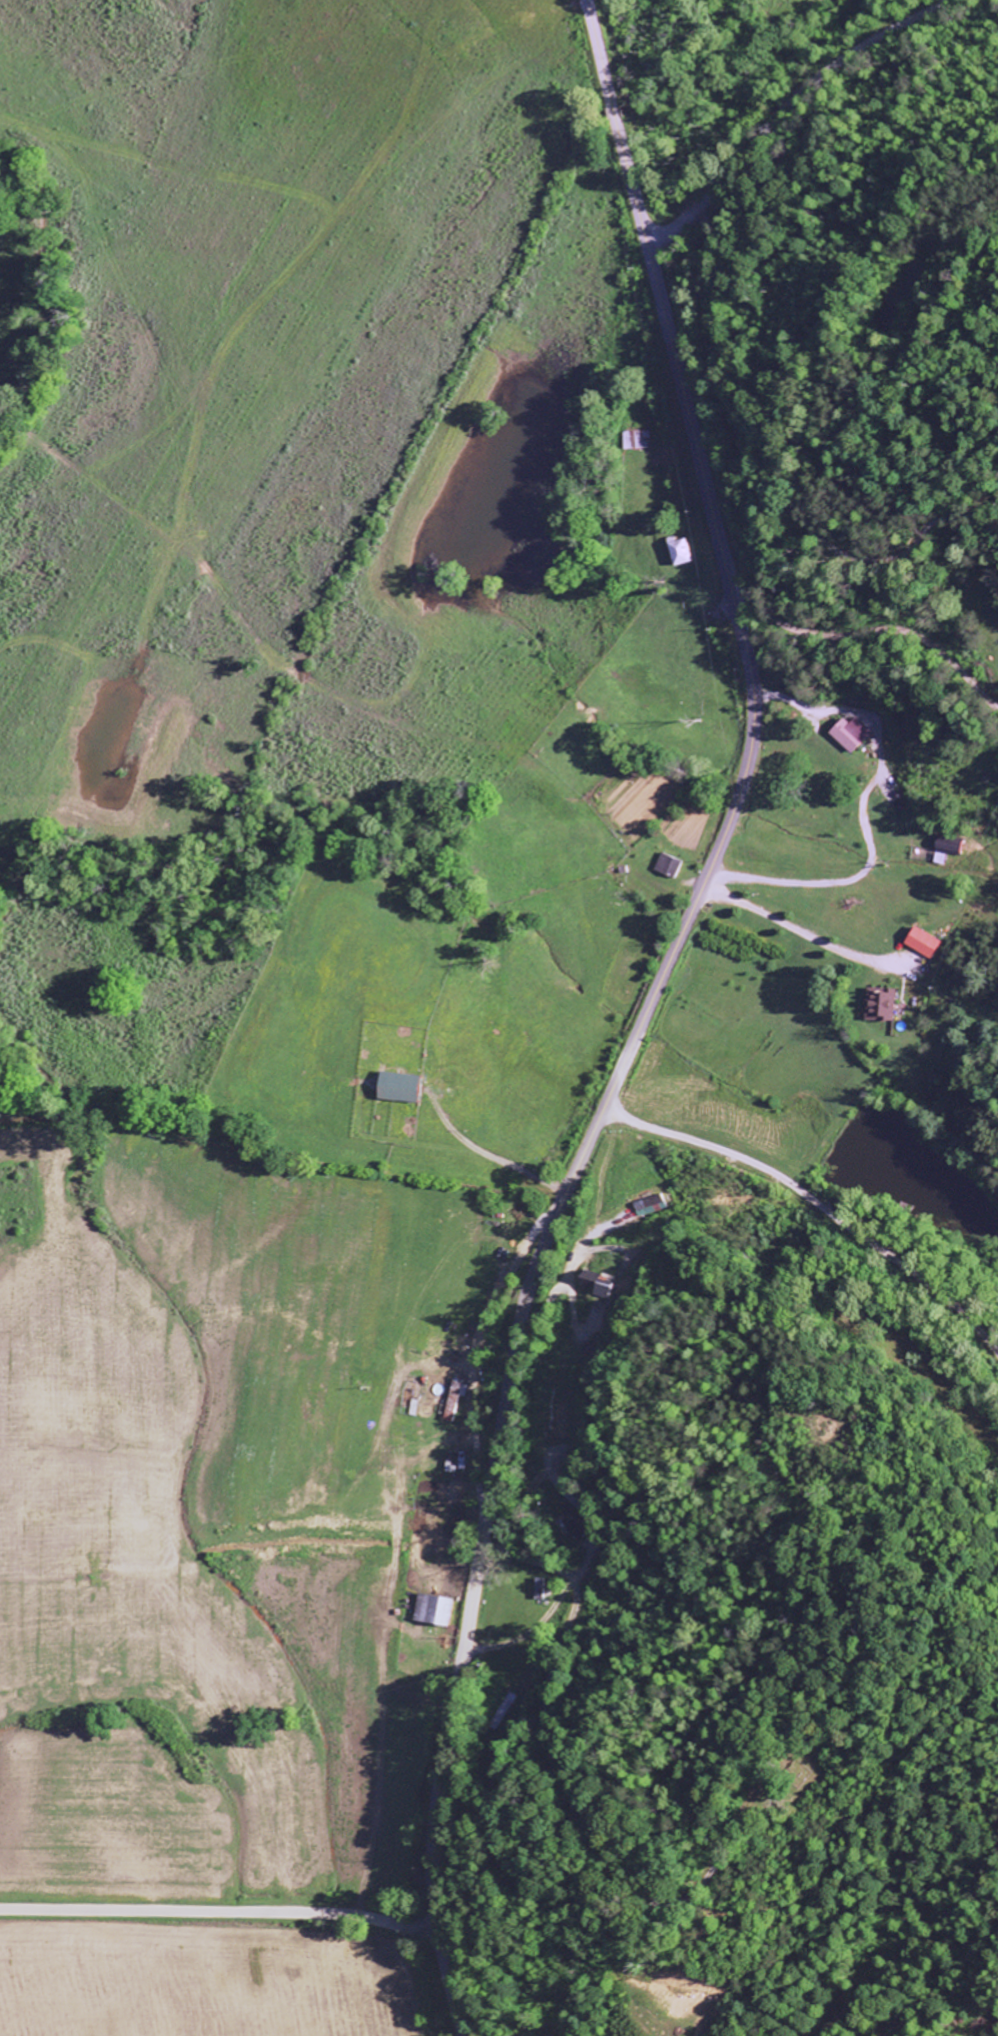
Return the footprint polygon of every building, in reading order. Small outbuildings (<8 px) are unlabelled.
[(674,544),(682,566),(697,561),(690,539),(674,544)] [(856,724),(850,719),(837,734),(859,755),(878,734),(862,718),(856,724)] [(658,869),(679,878),(686,862),(665,853),(658,869)] [(931,958),(942,942),(920,928),(909,944),(931,958)] [(428,1103),(430,1076),(390,1074),(388,1101),(428,1103)] [(470,1383),(454,1380),(446,1419),(456,1421),(461,1396),(467,1397),(470,1383)] [(458,1453),(448,1453),(448,1472),(458,1472),(458,1453)] [(459,1599),(423,1592),(418,1620),(454,1627),(459,1599)]
